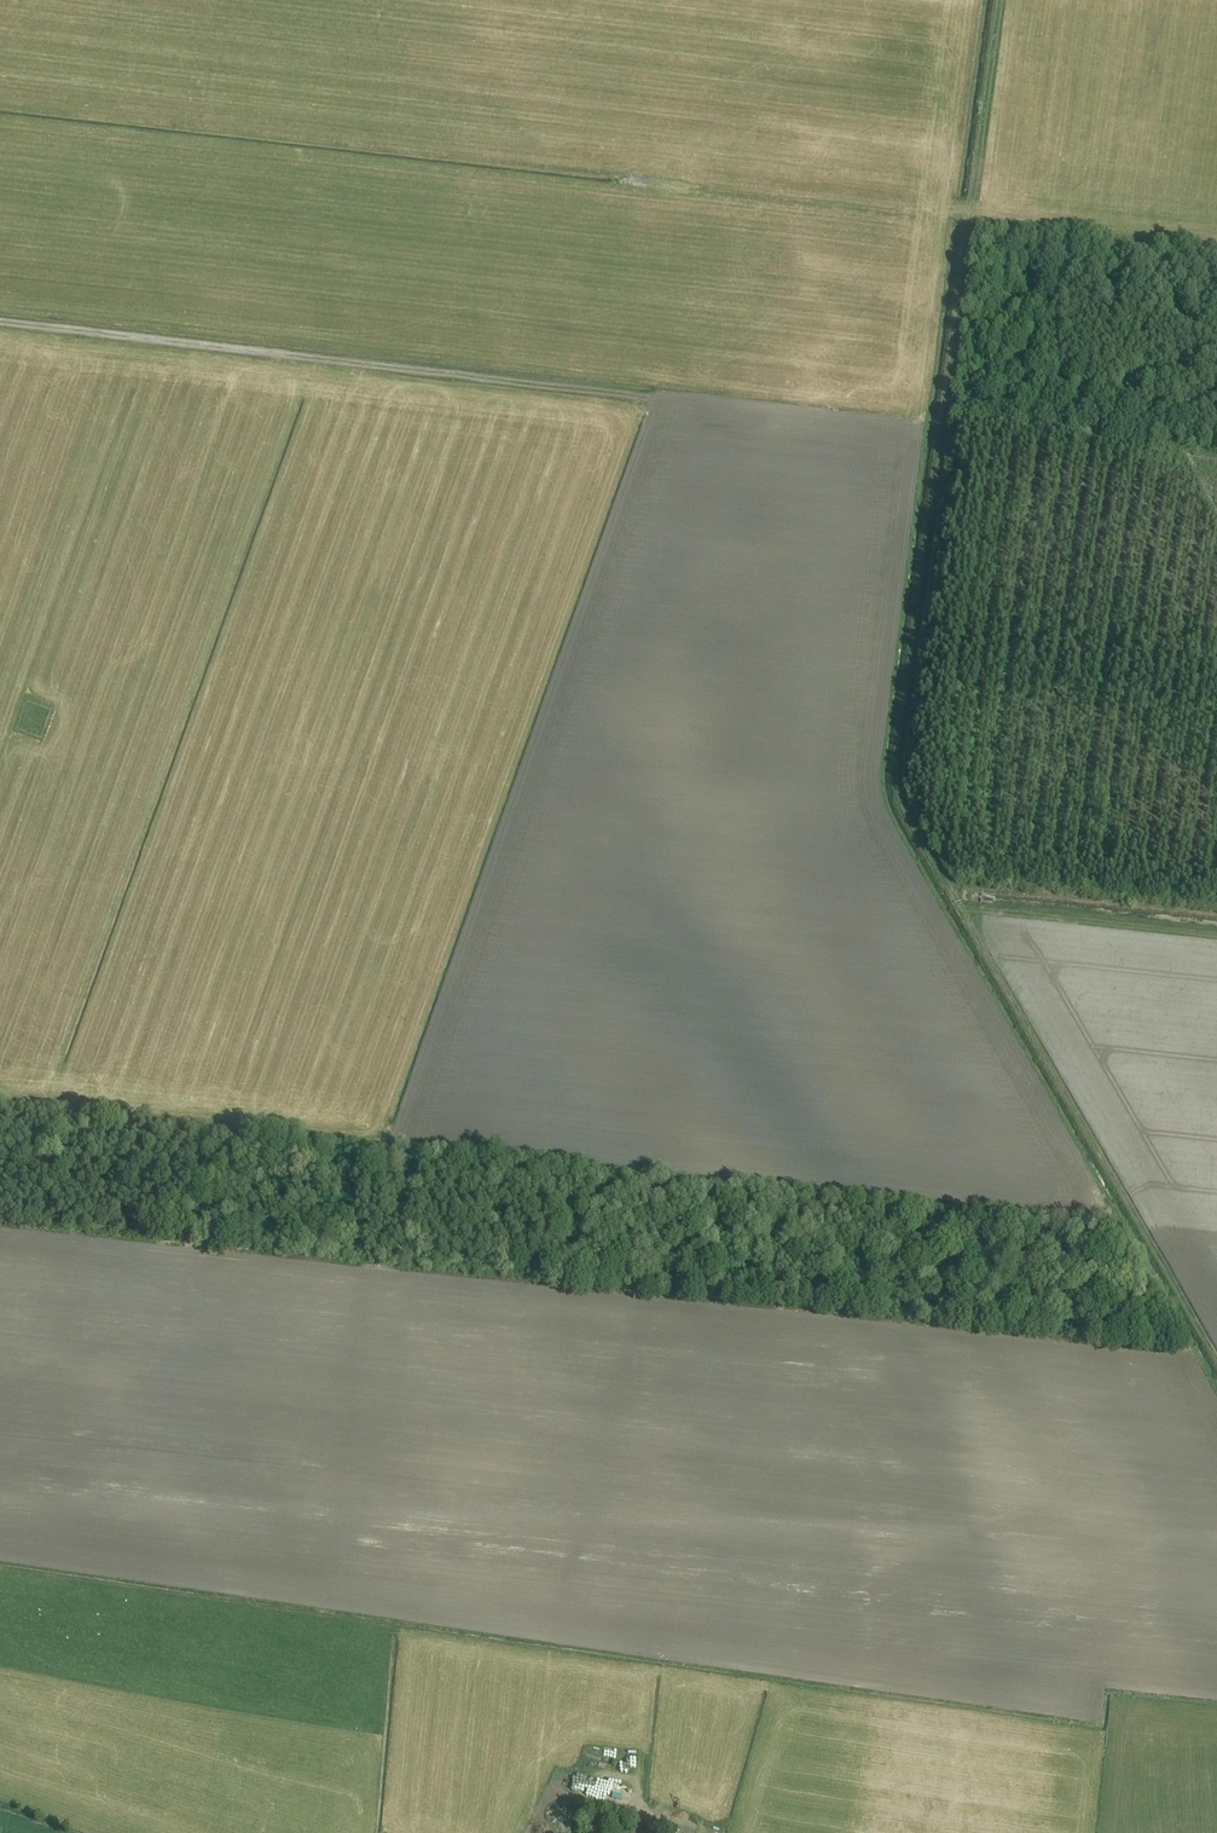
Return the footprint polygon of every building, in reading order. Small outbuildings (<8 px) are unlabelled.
[(660,1800),(662,1785),(655,1784),(653,1799),(660,1800)] [(733,1788),(720,1786),(719,1796),(732,1798),(733,1788)]
